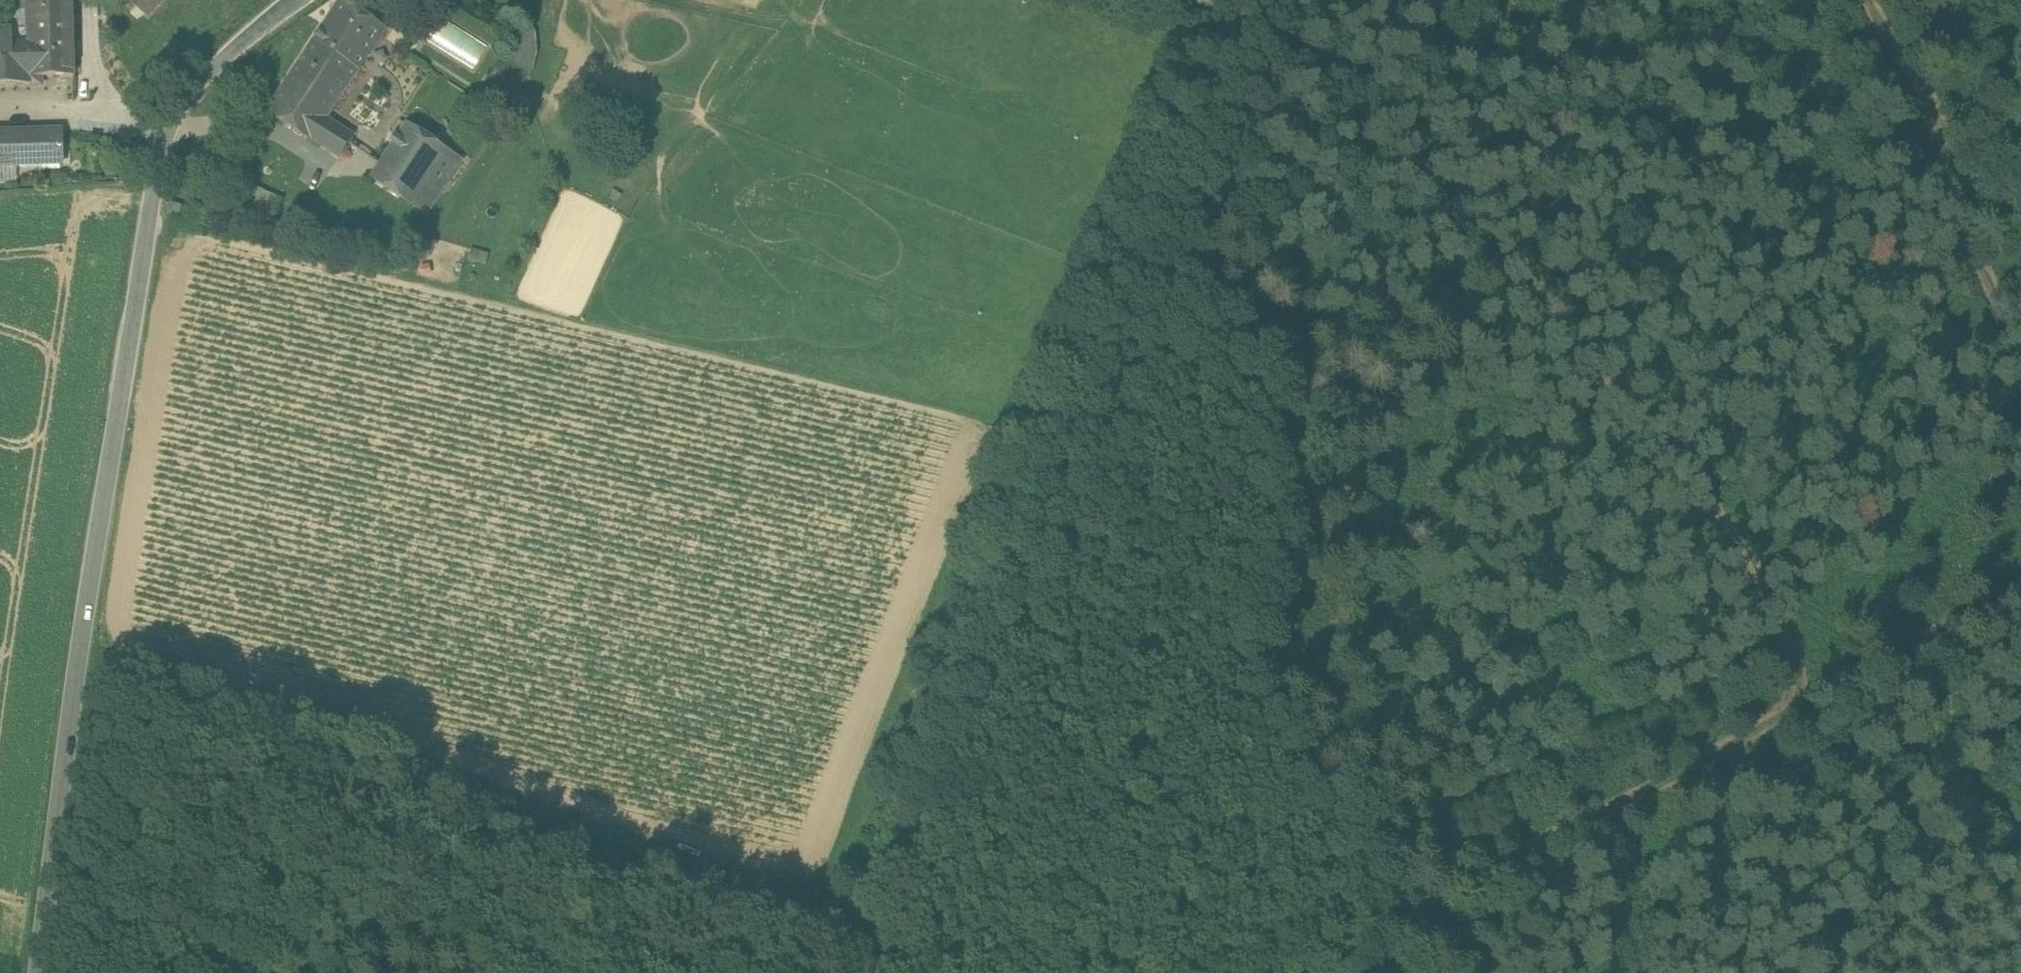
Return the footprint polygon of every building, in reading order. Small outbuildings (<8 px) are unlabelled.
[(21,8),(27,8),(28,28),(0,28),(0,83),(41,81),(41,74),(75,73),(73,0),(20,0),(21,8)] [(136,3),(149,15),(162,0),(138,0),(136,3)] [(345,0),(339,0),(323,25),(368,55),(369,56),(387,28),(345,0)] [(475,66),(488,44),(441,17),(428,39),(475,66)] [(525,23),(500,64),(525,80),(529,82),(537,70),(542,54),(540,29),(525,23)] [(323,25),(266,110),(312,139),(339,156),(354,134),(327,116),(368,55),(323,25)] [(409,118),(371,176),(430,215),(468,157),(409,118)] [(0,129),(0,163),(18,162),(62,161),(62,128),(0,129)] [(19,180),(18,162),(0,163),(0,180),(19,180)] [(488,263),(491,253),(473,248),(470,257),(488,263)]
